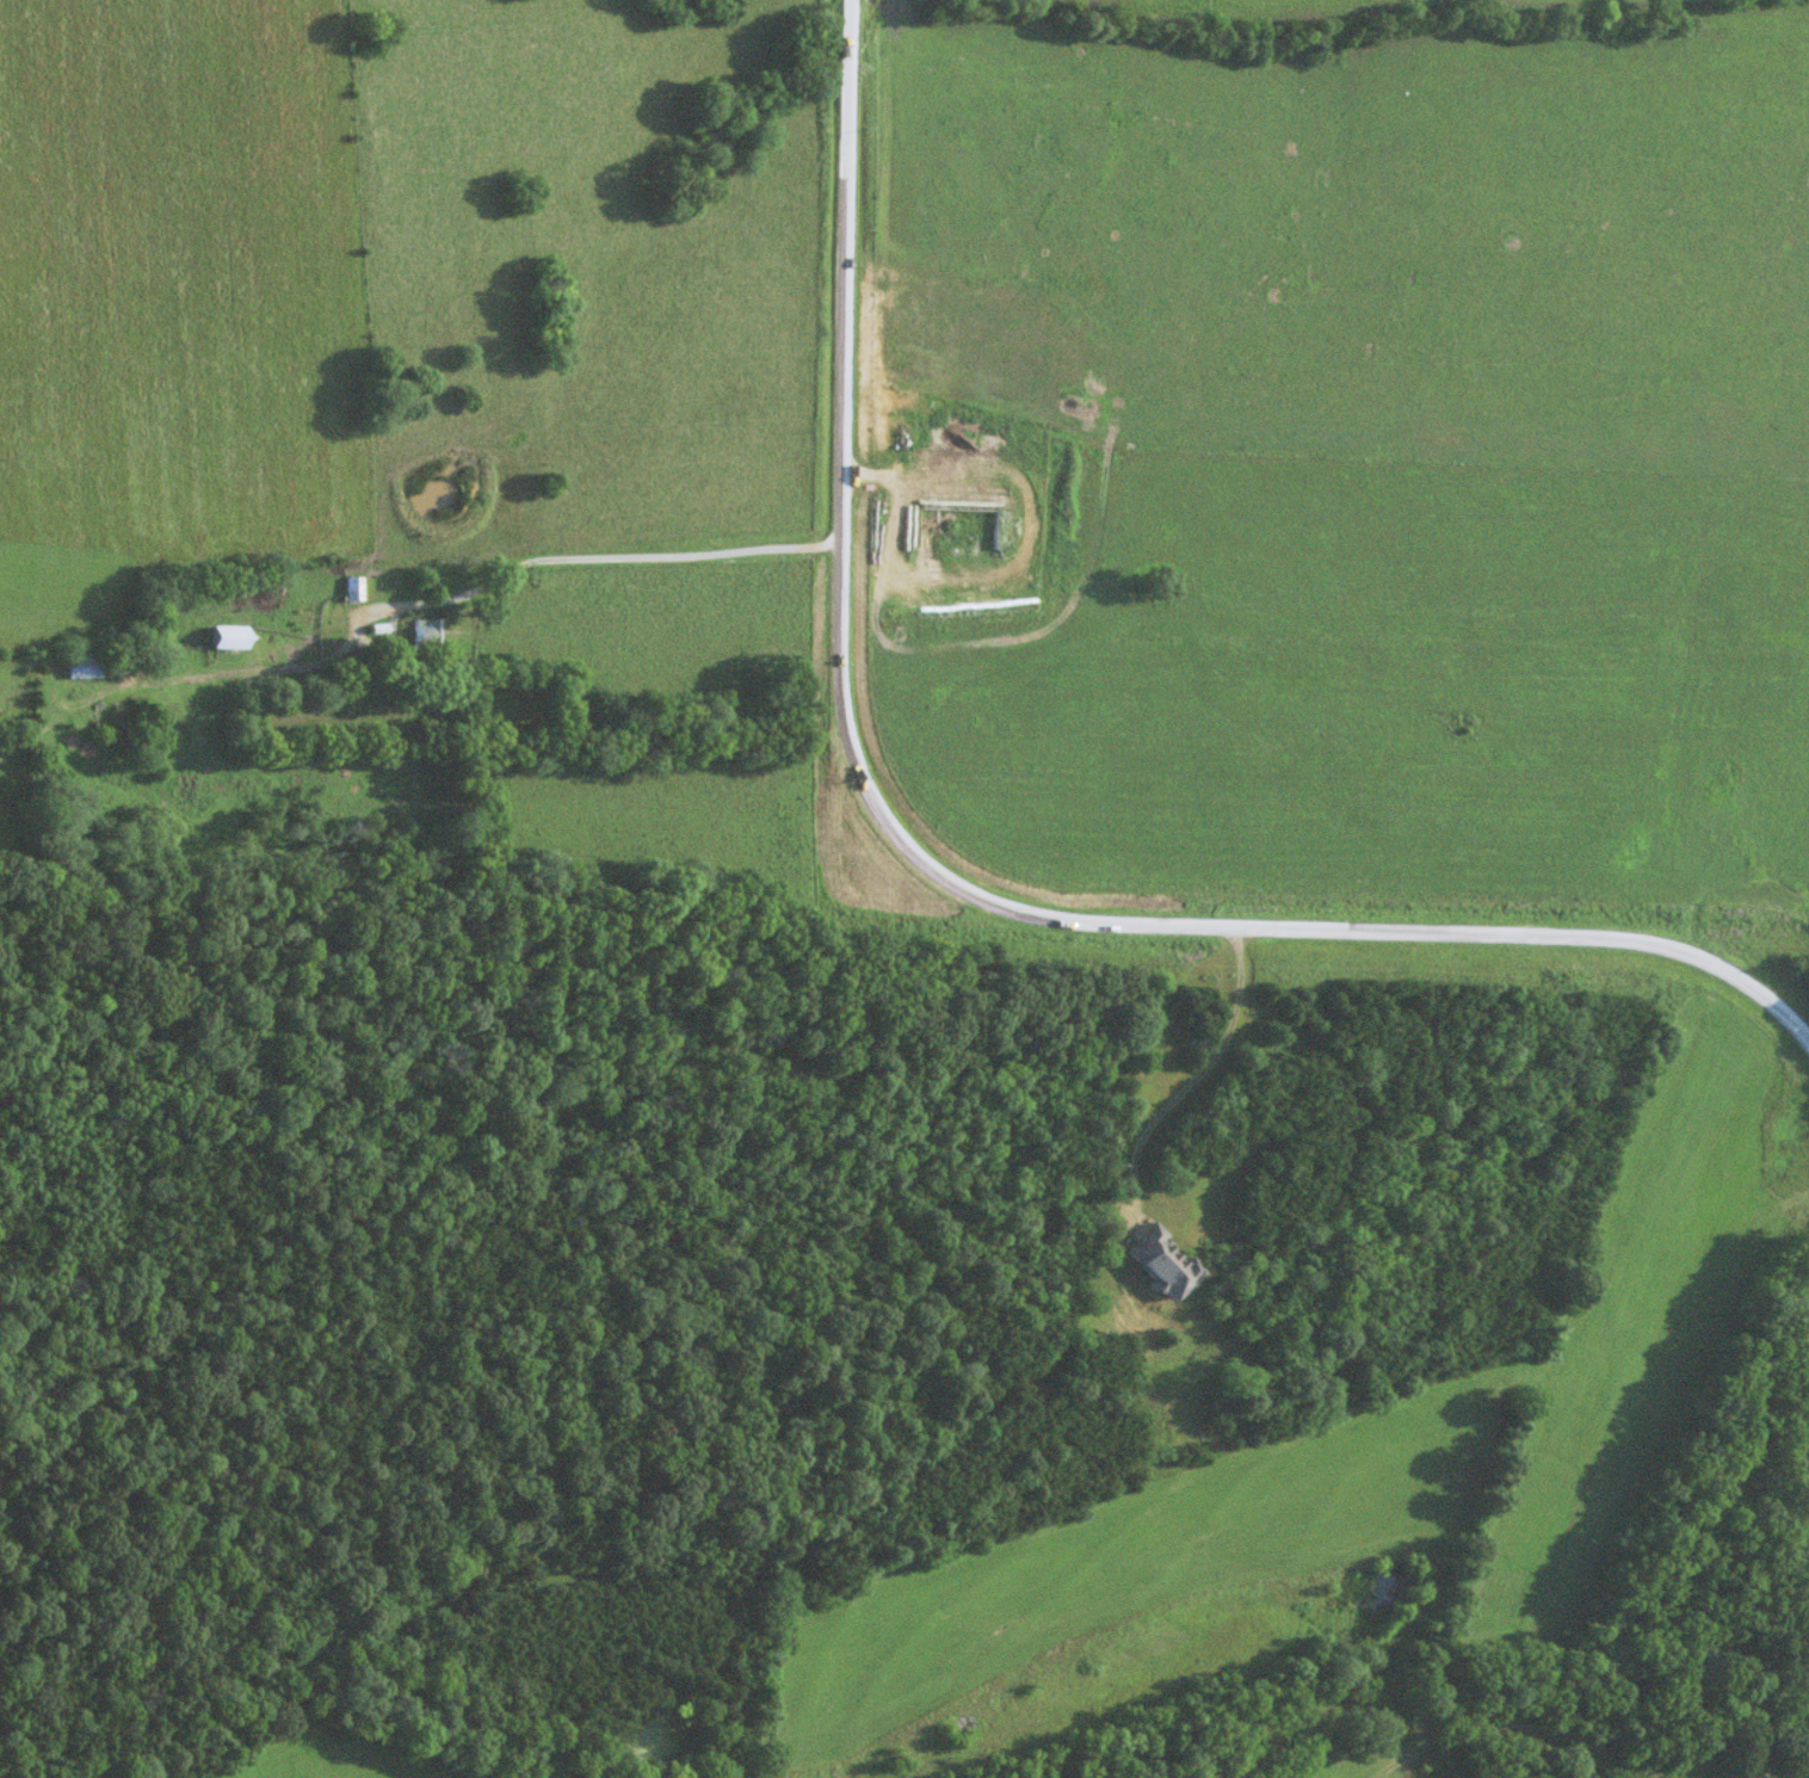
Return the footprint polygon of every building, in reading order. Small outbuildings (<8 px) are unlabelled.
[(363,602),(363,580),(348,580),(348,602),(363,602)] [(442,647),(442,621),(414,621),(414,647),(442,647)] [(244,650),(244,627),(209,627),(209,650),(244,650)] [(67,679),(99,679),(99,655),(67,655),(67,679)] [(1200,1273),(1149,1224),(1121,1252),(1172,1302),(1200,1273)]
